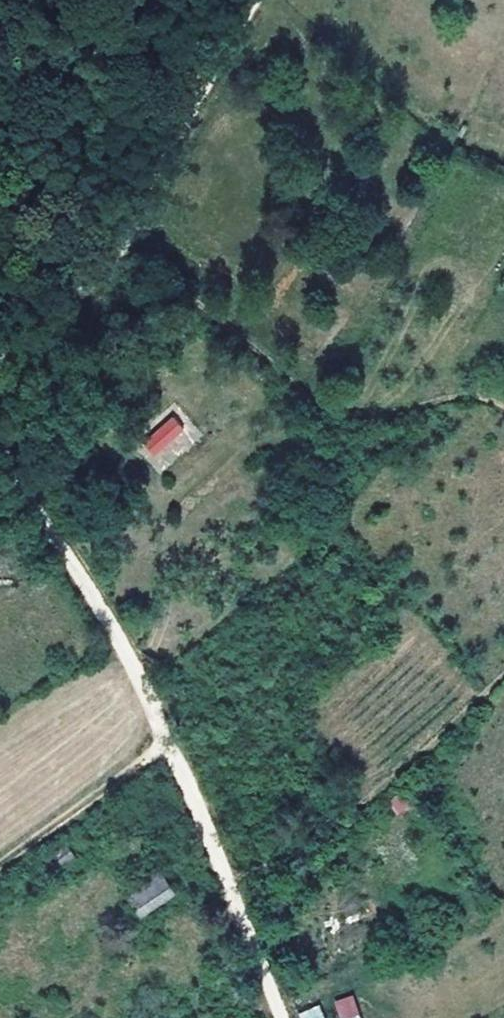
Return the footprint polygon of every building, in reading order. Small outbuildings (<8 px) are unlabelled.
[(184,427),(174,416),(145,441),(156,452),(184,427)] [(76,856),(66,843),(45,858),(55,872),(76,856)] [(160,870),(127,893),(141,914),(174,892),(160,870)] [(318,1005),(298,1012),(301,1017),(323,1017),(318,1005)]
